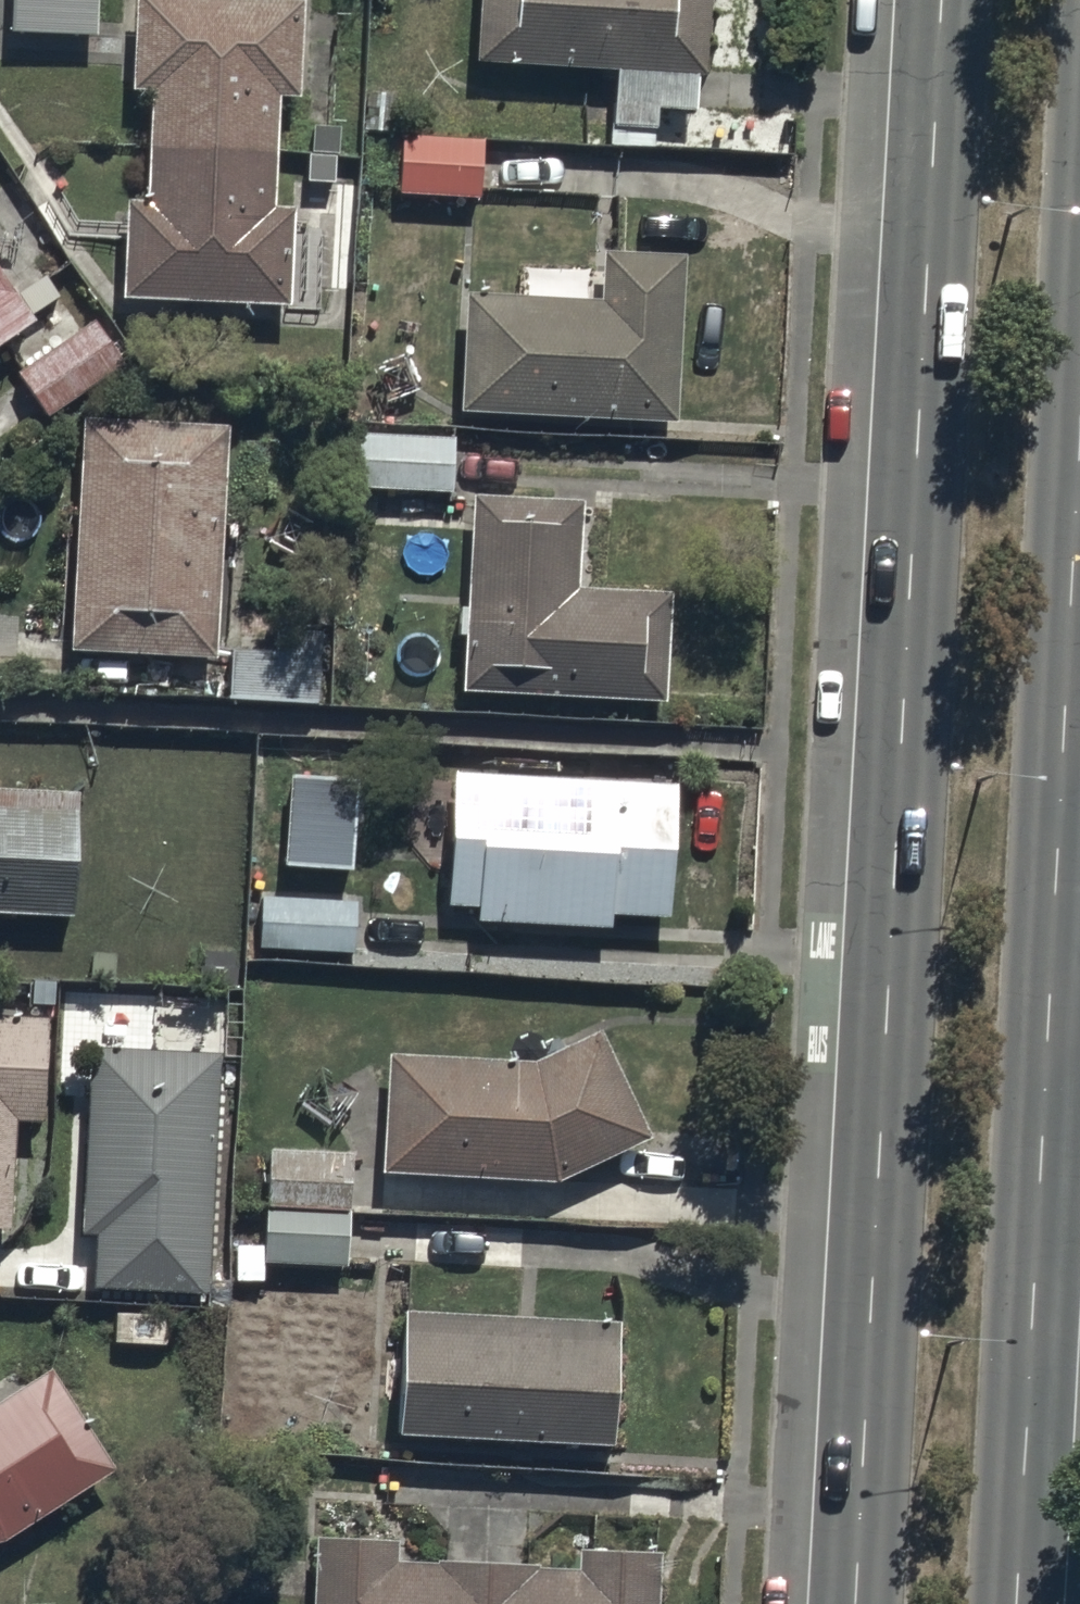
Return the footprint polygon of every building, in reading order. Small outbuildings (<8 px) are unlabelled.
[(5,25),(94,27),(95,0),(5,0),(5,25)] [(124,101),(145,101),(146,182),(108,182),(111,297),(293,294),(292,205),(266,205),(263,73),(293,72),(292,0),(122,0),(124,101)] [(475,54),(701,67),(705,0),(478,0),(475,54)] [(345,125),(304,124),(302,176),(344,177),(345,125)] [(481,133),(402,130),(400,189),(479,192),(481,133)] [(667,413),(669,242),(602,241),(602,286),(457,284),(456,411),(667,413)] [(41,314),(0,257),(0,343),(41,314)] [(97,314),(14,368),(43,412),(126,358),(97,314)] [(225,422),(83,416),(74,648),(216,653),(225,422)] [(451,489),(454,435),(358,430),(355,483),(451,489)] [(576,496),(463,489),(450,688),(670,702),(677,594),(570,587),(576,496)] [(306,644),(228,642),(226,693),(305,695),(306,644)] [(677,781),(459,768),(451,898),(670,911),(677,781)] [(359,780),(293,776),(287,865),(353,869),(359,780)] [(0,786),(0,910),(66,913),(71,789),(0,786)] [(356,895),(260,890),(258,944),(353,948),(356,895)] [(48,1016),(0,1013),(0,1218),(10,1219),(16,1119),(42,1121),(48,1016)] [(662,1139),(595,1024),(531,1062),(394,1059),(392,1168),(553,1170),(662,1139)] [(206,1286),(209,1063),(100,1062),(97,1285),(206,1286)] [(346,1153),(266,1152),(264,1257),(345,1258),(346,1153)] [(608,1445),(613,1323),(406,1315),(402,1437),(608,1445)] [(44,1367),(0,1397),(0,1529),(11,1527),(108,1462),(44,1367)] [(678,1541),(573,1534),(571,1566),(385,1554),(386,1529),(311,1524),(306,1603),(674,1603),(678,1541)]
